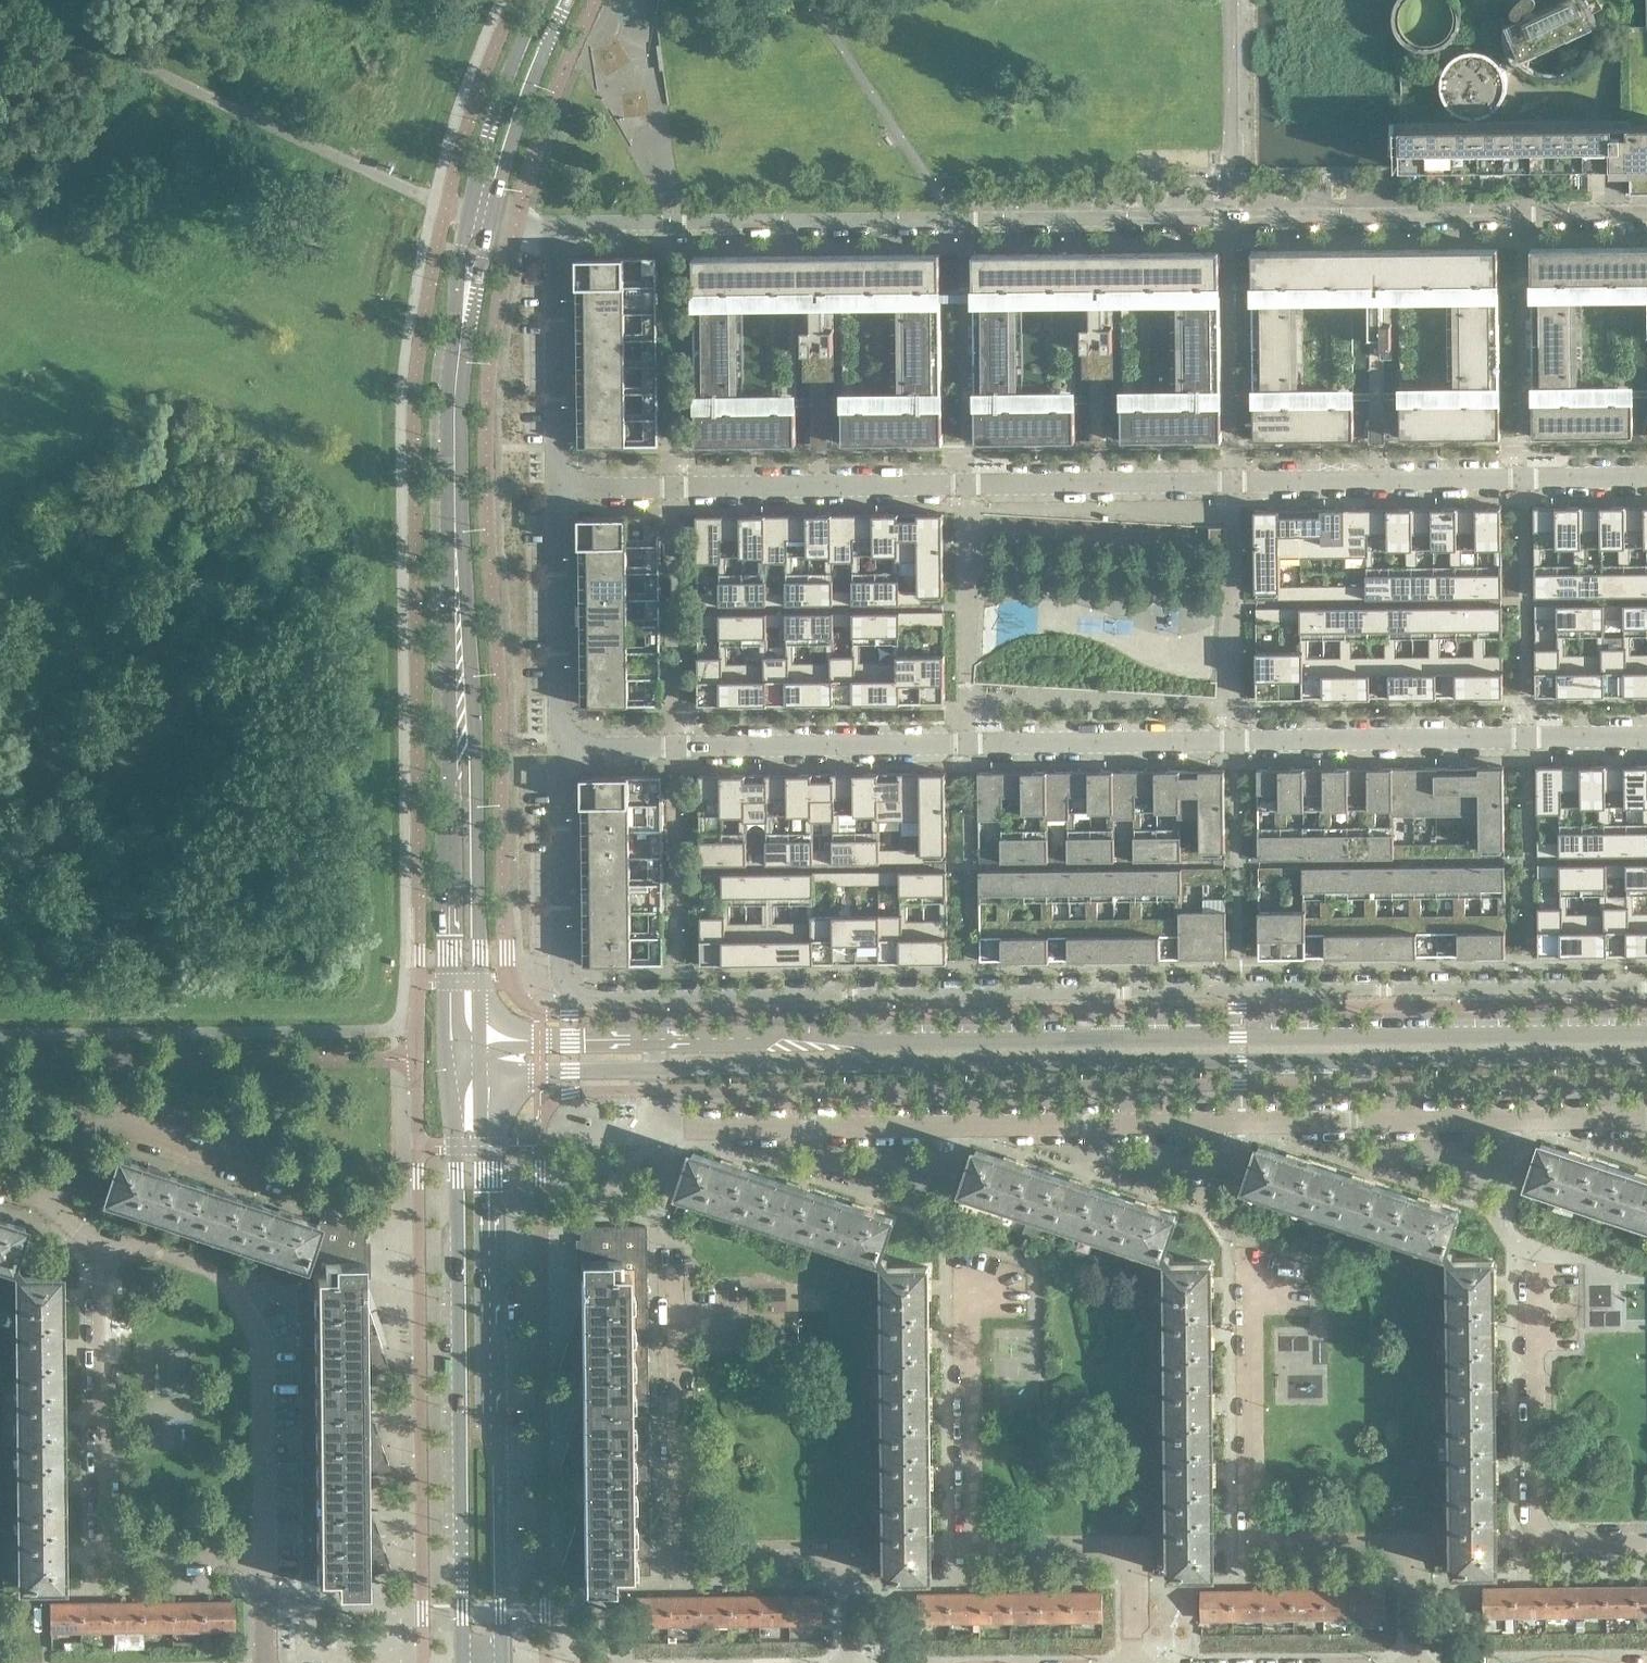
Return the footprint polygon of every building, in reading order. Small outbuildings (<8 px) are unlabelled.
[(1458,0),(1397,0),(1395,3),(1394,6),(1394,9),(1393,12),(1393,15),(1394,20),(1394,23),(1394,24),(1395,25),(1396,28),(1397,31),(1399,35),(1401,37),(1403,39),(1406,41),(1409,44),(1413,46),(1418,48),(1421,49),(1424,49),(1428,49),(1431,49),(1435,48),(1439,47),(1443,45),(1446,44),(1450,41),(1452,39),(1454,37),(1456,34),(1456,33),(1457,31),(1459,29),(1460,26),(1461,23),(1461,18),(1461,15),(1461,14),(1461,11),(1461,8),(1460,6),(1459,4),(1458,1),(1458,0)] [(1646,26),(1628,26),(1629,124),(1401,126),(1401,167),(1629,164),(1630,194),(1646,193),(1646,0),(1646,26)] [(1594,23),(1593,21),(1592,18),(1592,16),(1591,13),(1590,11),(1588,8),(1587,5),(1586,4),(1583,1),(1582,0),(1557,0),(1538,9),(1510,22),(1510,23),(1510,27),(1510,28),(1510,32),(1510,35),(1511,38),(1511,41),(1512,44),(1514,47),(1515,50),(1517,53),(1519,56),(1517,57),(1531,52),(1594,23)] [(1493,56),(1489,53),(1487,52),(1484,51),(1482,51),(1479,50),(1474,50),(1470,50),(1465,51),(1461,52),(1457,54),(1454,56),(1452,57),(1450,59),(1449,61),(1446,64),(1443,68),(1442,71),(1441,74),(1441,75),(1440,78),(1439,81),(1439,84),(1439,86),(1440,89),(1440,92),(1441,93),(1442,96),(1444,100),(1446,104),(1449,107),(1451,110),(1455,112),(1459,115),(1463,116),(1467,117),(1472,118),(1475,118),(1479,117),(1482,117),(1485,116),(1488,115),(1492,112),(1495,111),(1498,108),(1500,105),(1503,102),(1505,98),(1505,96),(1506,93),(1507,92),(1507,89),(1508,84),(1507,81),(1507,78),(1507,77),(1506,75),(1506,72),(1504,70),(1502,66),(1500,62),(1498,60),(1496,59),(1493,56)] [(1632,386),(1631,294),(1640,294),(1646,294),(1646,247),(1531,248),(1531,284),(1533,285),(1533,292),(1531,292),(1533,436),(1633,435),(1632,386)] [(1354,438),(1353,389),(1352,297),(1361,297),(1390,296),(1399,296),(1400,437),(1500,436),(1499,392),(1498,292),(1497,292),(1497,285),(1498,285),(1498,248),(1252,251),(1252,287),(1253,287),(1253,295),(1252,295),(1254,439),(1354,438)] [(1075,441),(1074,392),(1073,300),(1082,300),(1111,299),(1120,299),(1122,440),(1221,439),(1221,395),(1220,295),(1219,295),(1218,288),(1220,288),(1219,251),(1217,251),(1217,252),(1204,252),(1204,251),(1202,251),(1202,252),(1189,252),(1189,251),(1187,251),(1187,252),(1171,252),(1171,251),(1168,252),(1155,253),(1155,252),(1153,252),(1153,253),(1140,253),(1140,252),(1138,252),(1138,253),(1122,253),(1122,252),(1119,252),(1120,253),(1106,253),(1106,252),(1104,252),(1104,253),(1103,253),(1103,249),(1092,249),(1092,253),(1091,253),(1091,252),(1089,252),(1089,253),(1073,253),(1073,252),(1072,252),(1071,253),(1058,254),(1058,253),(1055,253),(1055,254),(1043,254),(1043,253),(1040,253),(1040,254),(1024,254),(1024,253),(1022,253),(1022,254),(1009,254),(1009,253),(1007,253),(1007,254),(994,254),(994,253),(992,253),(992,254),(976,254),(976,253),(973,253),(974,290),(975,290),(975,298),(974,298),(975,442),(1075,441)] [(796,444),(795,395),(794,302),(803,302),(832,302),(841,302),(842,443),(942,442),(942,398),(941,298),(939,298),(939,291),(941,291),(940,254),(694,256),(694,293),(696,293),(696,301),(695,301),(696,445),(796,444)] [(659,445),(658,350),(657,257),(579,257),(577,257),(577,286),(580,286),(580,291),(577,291),(578,313),(580,313),(580,317),(578,317),(578,340),(580,339),(580,344),(578,344),(578,366),(580,366),(580,370),(578,370),(578,393),(581,393),(581,397),(578,397),(579,419),(581,419),(581,424),(579,424),(579,445),(659,445)] [(1383,437),(1383,351),(1390,351),(1390,344),(1391,344),(1391,323),(1390,323),(1390,296),(1361,297),(1361,324),(1360,324),(1361,344),(1361,352),(1369,352),(1370,438),(1383,437)] [(1105,440),(1104,354),(1112,354),(1112,347),(1112,326),(1111,326),(1111,299),(1082,300),(1082,327),(1082,347),(1083,355),(1091,354),(1092,440),(1105,440)] [(826,443),(825,357),(833,357),(833,350),(833,329),(832,329),(832,302),(803,302),(803,329),(803,350),(803,357),(812,357),(813,443),(826,443)] [(1636,505),(1636,503),(1633,503),(1633,505),(1614,505),(1614,503),(1611,504),(1611,506),(1591,506),(1591,504),(1589,504),(1589,506),(1569,506),(1569,504),(1567,504),(1567,506),(1547,506),(1547,504),(1545,504),(1545,506),(1534,506),(1535,596),(1646,595),(1646,505),(1636,505)] [(1502,596),(1501,538),(1501,507),(1490,507),(1490,505),(1487,505),(1487,507),(1467,507),(1467,505),(1465,505),(1465,507),(1446,507),(1445,505),(1443,505),(1443,507),(1423,507),(1423,505),(1421,505),(1421,507),(1401,508),(1401,506),(1399,506),(1399,508),(1379,508),(1379,506),(1376,506),(1376,508),(1354,508),(1354,506),(1351,506),(1351,508),(1337,508),(1337,506),(1335,506),(1335,508),(1310,509),(1309,507),(1307,507),(1307,509),(1293,509),(1293,507),(1291,507),(1291,509),(1278,509),(1278,508),(1277,508),(1277,509),(1271,509),(1271,507),(1268,507),(1268,509),(1255,509),(1255,586),(1278,586),(1278,599),(1502,596)] [(943,589),(943,548),(943,512),(929,513),(929,511),(926,511),(926,513),(920,513),(920,512),(919,512),(919,513),(907,513),(907,511),(904,511),(904,513),(898,513),(898,512),(897,512),(897,513),(887,513),(887,511),(885,511),(885,513),(865,513),(865,511),(863,511),(863,513),(840,514),(840,512),(838,512),(838,514),(831,514),(831,513),(830,513),(830,514),(821,514),(821,512),(818,512),(818,514),(798,514),(798,512),(796,512),(796,514),(774,514),(774,512),(771,512),(771,514),(765,514),(764,514),(754,514),(754,513),(752,513),(752,515),(732,515),(732,513),(730,513),(730,515),(720,515),(720,514),(719,514),(719,515),(713,515),(713,513),(710,513),(710,515),(697,515),(697,562),(719,562),(719,592),(697,592),(697,605),(921,603),(921,590),(943,589)] [(662,704),(660,596),(660,516),(580,516),(580,546),(582,546),(582,550),(580,550),(580,572),(582,572),(583,576),(580,577),(581,599),(583,599),(583,603),(581,603),(581,625),(583,625),(583,630),(581,630),(581,652),(583,652),(583,656),(581,656),(581,678),(584,678),(584,683),(581,683),(582,705),(662,704)] [(1227,542),(1226,526),(1209,527),(1209,542),(1227,542)] [(1535,605),(1536,695),(1550,694),(1550,696),(1552,696),(1552,694),(1569,694),(1569,696),(1571,696),(1571,694),(1591,694),(1591,696),(1594,696),(1594,694),(1616,694),(1616,696),(1618,696),(1618,694),(1635,694),(1635,696),(1638,695),(1638,694),(1646,693),(1646,604),(1535,605)] [(1485,654),(1485,637),(1502,637),(1502,605),(1256,608),(1257,698),(1270,697),(1270,699),(1273,699),(1273,697),(1287,697),(1287,699),(1289,699),(1289,697),(1312,697),(1312,699),(1314,699),(1314,697),(1334,697),(1334,699),(1337,699),(1337,697),(1353,697),(1353,698),(1356,698),(1356,696),(1378,696),(1378,698),(1381,698),(1381,696),(1401,696),(1401,698),(1403,698),(1403,696),(1420,696),(1420,698),(1422,698),(1422,696),(1445,696),(1445,697),(1447,697),(1447,695),(1467,695),(1467,697),(1470,697),(1470,695),(1487,695),(1487,697),(1489,697),(1489,695),(1503,695),(1502,654),(1485,654)] [(945,701),(944,654),(900,654),(900,625),(944,624),(944,611),(698,614),(698,627),(720,626),(720,656),(698,656),(698,703),(712,703),(712,705),(715,705),(715,703),(721,703),(721,705),(722,705),(722,703),(731,703),(731,705),(734,705),(734,703),(754,703),(754,705),(756,705),(756,703),(779,703),(779,705),(781,705),(781,703),(788,703),(788,704),(789,704),(789,703),(798,702),(798,704),(801,704),(801,702),(821,702),(821,704),(823,704),(823,702),(845,702),(845,704),(848,704),(848,702),(854,702),(854,704),(856,704),(855,702),(864,702),(864,704),(867,704),(867,702),(887,701),(887,703),(889,703),(889,701),(912,701),(912,703),(914,703),(914,701),(928,701),(928,703),(931,703),(931,701),(945,701)] [(1638,764),(1638,762),(1636,762),(1636,764),(1617,765),(1616,763),(1614,763),(1614,765),(1594,765),(1594,763),(1592,763),(1592,765),(1572,765),(1572,763),(1570,763),(1570,765),(1550,765),(1550,763),(1547,763),(1547,765),(1536,765),(1537,855),(1646,854),(1646,764),(1638,764)] [(1504,843),(1504,801),(1503,766),(1490,766),(1490,764),(1487,764),(1487,766),(1481,766),(1481,765),(1480,765),(1480,766),(1467,766),(1467,764),(1465,764),(1465,766),(1451,766),(1451,764),(1449,764),(1449,766),(1423,767),(1423,765),(1421,765),(1421,767),(1407,767),(1407,765),(1404,765),(1404,767),(1382,767),(1382,765),(1379,765),(1379,767),(1359,767),(1359,765),(1357,765),(1357,767),(1337,768),(1337,766),(1335,766),(1335,768),(1315,768),(1315,766),(1313,766),(1313,768),(1293,768),(1293,766),(1291,766),(1291,768),(1271,768),(1271,766),(1268,766),(1268,768),(1257,768),(1258,858),(1482,856),(1482,843),(1504,843)] [(1225,846),(1225,804),(1224,769),(1211,769),(1211,767),(1208,767),(1208,769),(1202,769),(1202,768),(1201,768),(1201,769),(1194,769),(1194,767),(1191,767),(1192,769),(1169,769),(1169,767),(1167,767),(1167,769),(1147,770),(1147,768),(1144,768),(1144,770),(1122,770),(1122,768),(1119,768),(1119,770),(1113,770),(1113,769),(1112,769),(1112,770),(1103,770),(1103,768),(1100,768),(1100,770),(1080,770),(1080,768),(1078,768),(1078,770),(1055,771),(1055,769),(1053,769),(1053,771),(1046,771),(1046,770),(1045,770),(1045,771),(1036,771),(1036,769),(1034,769),(1034,771),(1014,771),(1014,769),(1011,769),(1011,771),(1002,771),(1002,770),(1001,770),(1001,771),(994,771),(994,769),(992,769),(992,771),(978,771),(979,818),(1001,818),(1001,848),(979,848),(979,861),(1203,859),(1203,846),(1225,846)] [(946,849),(946,807),(945,772),(931,772),(931,770),(929,770),(929,772),(923,772),(923,771),(921,771),(921,772),(915,772),(915,770),(913,770),(913,772),(887,772),(887,770),(885,770),(885,772),(878,772),(877,772),(868,772),(868,771),(866,771),(866,773),(845,773),(845,771),(843,771),(843,773),(821,773),(821,771),(818,771),(818,773),(812,773),(812,772),(811,772),(811,773),(801,773),(801,771),(799,771),(799,773),(779,773),(779,772),(777,772),(777,773),(754,774),(754,772),(752,772),(752,774),(745,774),(745,773),(744,773),(744,774),(735,774),(735,772),(733,772),(733,774),(712,774),(712,772),(710,772),(710,774),(699,774),(700,840),(700,864),(924,862),(924,849),(946,849)] [(664,963),(663,855),(662,775),(582,776),(583,805),(585,805),(585,809),(583,809),(583,831),(585,831),(585,836),(583,836),(583,858),(585,858),(585,862),(583,862),(584,884),(586,884),(586,889),(584,889),(584,911),(586,911),(586,915),(584,915),(584,937),(586,937),(586,942),(584,942),(584,964),(664,963)] [(1537,864),(1538,954),(1552,954),(1552,956),(1555,956),(1555,954),(1571,953),(1571,955),(1574,955),(1574,953),(1594,953),(1594,955),(1596,955),(1596,953),(1619,953),(1619,955),(1621,955),(1621,953),(1638,953),(1638,955),(1640,955),(1640,953),(1646,953),(1646,863),(1537,864)] [(1505,954),(1505,888),(1505,864),(1258,867),(1259,957),(1273,956),(1273,958),(1276,958),(1276,956),(1292,956),(1292,958),(1295,958),(1295,956),(1315,956),(1315,958),(1317,958),(1317,956),(1340,956),(1340,958),(1342,958),(1342,956),(1359,956),(1359,958),(1361,958),(1361,956),(1381,955),(1381,957),(1384,957),(1384,955),(1406,955),(1406,957),(1409,957),(1409,955),(1425,955),(1425,957),(1428,957),(1428,955),(1448,955),(1448,957),(1450,957),(1450,955),(1473,954),(1473,956),(1475,956),(1475,954),(1489,954),(1489,956),(1492,956),(1492,954),(1505,954)] [(1226,957),(1226,910),(1182,911),(1182,881),(1226,880),(1225,867),(1003,870),(979,870),(980,960),(996,959),(996,961),(998,961),(998,959),(1013,959),(1013,961),(1016,961),(1016,959),(1036,959),(1036,961),(1038,961),(1038,959),(1063,959),(1063,961),(1065,961),(1065,959),(1080,959),(1080,961),(1082,960),(1082,959),(1102,958),(1102,960),(1105,960),(1105,958),(1124,958),(1124,960),(1127,960),(1126,958),(1147,958),(1147,960),(1149,960),(1149,958),(1158,958),(1158,960),(1159,960),(1159,958),(1164,958),(1164,960),(1166,960),(1166,958),(1194,957),(1194,959),(1196,959),(1196,957),(1210,957),(1210,959),(1213,959),(1213,957),(1226,957)] [(947,960),(947,894),(946,870),(700,873),(700,886),(722,886),(723,915),(701,916),(701,963),(715,962),(715,964),(717,964),(717,962),(734,962),(734,964),(737,964),(737,962),(757,962),(757,964),(759,964),(759,962),(779,962),(779,964),(781,964),(781,962),(801,962),(801,963),(803,963),(803,961),(826,961),(826,963),(828,963),(828,961),(835,961),(835,963),(836,963),(836,961),(848,961),(848,963),(850,963),(850,961),(865,961),(865,963),(867,963),(867,961),(892,961),(892,963),(895,962),(895,961),(901,960),(901,962),(902,962),(902,960),(912,960),(912,962),(914,962),(914,960),(934,960),(934,962),(937,962),(937,960),(947,960)] [(1570,1169),(1565,1168),(1570,1152),(1541,1143),(1528,1183),(1530,1183),(1531,1182),(1539,1185),(1539,1186),(1568,1196),(1574,1177),(1568,1176),(1570,1169)] [(1288,1173),(1283,1171),(1288,1155),(1259,1146),(1246,1186),(1248,1187),(1248,1185),(1257,1188),(1256,1190),(1285,1199),(1291,1181),(1286,1179),(1288,1173)] [(1005,1176),(1000,1174),(1005,1158),(976,1149),(963,1189),(965,1190),(966,1188),(974,1191),(974,1193),(1002,1202),(1009,1184),(1003,1182),(1005,1176)] [(723,1178),(718,1177),(723,1161),(694,1152),(680,1192),(683,1192),(683,1191),(692,1194),(691,1195),(720,1205),(726,1186),(721,1185),(723,1178)] [(1576,1171),(1581,1156),(1570,1152),(1565,1168),(1570,1169),(1576,1171)] [(1293,1174),(1298,1159),(1288,1155),(1283,1171),(1288,1173),(1293,1174)] [(1595,1205),(1608,1165),(1581,1156),(1576,1171),(1570,1169),(1568,1176),(1574,1177),(1568,1196),(1569,1195),(1578,1197),(1577,1199),(1595,1205)] [(148,1184),(143,1183),(148,1167),(119,1158),(106,1198),(108,1198),(108,1197),(117,1200),(116,1201),(145,1211),(151,1192),(146,1191),(148,1184)] [(1011,1177),(1016,1162),(1005,1158),(1000,1174),(1005,1176),(1011,1177)] [(1312,1208),(1326,1168),(1298,1159),(1293,1174),(1288,1173),(1286,1179),(1291,1181),(1285,1199),(1286,1199),(1286,1198),(1295,1201),(1294,1202),(1312,1208)] [(728,1180),(733,1165),(723,1161),(718,1177),(723,1178),(728,1180)] [(1030,1211),(1043,1171),(1016,1162),(1011,1177),(1005,1176),(1003,1182),(1009,1184),(1002,1202),(1003,1202),(1004,1201),(1012,1204),(1012,1205),(1030,1211)] [(747,1214),(761,1174),(733,1165),(728,1180),(723,1178),(721,1185),(726,1186),(720,1205),(721,1205),(721,1204),(730,1206),(729,1208),(747,1214)] [(1636,1191),(1631,1189),(1636,1174),(1608,1165),(1595,1205),(1596,1205),(1596,1204),(1605,1207),(1605,1208),(1633,1217),(1639,1199),(1634,1197),(1636,1191)] [(153,1186),(158,1171),(148,1167),(143,1183),(148,1184),(153,1186)] [(1354,1194),(1348,1193),(1354,1177),(1326,1168),(1312,1208),(1313,1208),(1314,1207),(1322,1210),(1322,1211),(1351,1220),(1357,1202),(1352,1200),(1354,1194)] [(172,1220),(186,1180),(158,1171),(153,1186),(148,1184),(146,1191),(151,1192),(145,1211),(146,1211),(146,1210),(155,1213),(154,1214),(172,1220)] [(1071,1197),(1066,1196),(1071,1180),(1043,1171),(1030,1211),(1031,1211),(1031,1210),(1040,1213),(1040,1214),(1068,1224),(1074,1205),(1069,1204),(1071,1197)] [(788,1200),(783,1198),(788,1183),(761,1174),(747,1214),(748,1214),(749,1213),(757,1216),(757,1217),(785,1226),(792,1208),(786,1206),(788,1200)] [(1641,1193),(1646,1177),(1636,1174),(1631,1189),(1636,1191),(1641,1193)] [(1359,1196),(1364,1180),(1354,1177),(1348,1193),(1354,1194),(1359,1196)] [(1646,1177),(1641,1193),(1636,1191),(1634,1197),(1639,1199),(1633,1217),(1634,1218),(1635,1216),(1643,1219),(1643,1221),(1646,1222),(1646,1178),(1646,1177)] [(215,1207),(210,1205),(215,1190),(186,1180),(172,1220),(173,1220),(174,1219),(182,1222),(182,1223),(211,1233),(212,1232),(217,1214),(213,1213),(215,1207)] [(1076,1199),(1081,1184),(1071,1180),(1066,1196),(1071,1197),(1076,1199)] [(1378,1230),(1391,1190),(1364,1180),(1359,1196),(1354,1194),(1352,1200),(1357,1202),(1351,1220),(1352,1221),(1352,1219),(1361,1222),(1360,1224),(1378,1230)] [(794,1202),(799,1186),(788,1183),(783,1198),(788,1200),(794,1202)] [(1096,1233),(1109,1193),(1081,1184),(1076,1199),(1071,1197),(1069,1204),(1074,1205),(1068,1224),(1069,1224),(1070,1222),(1078,1225),(1078,1227),(1096,1233)] [(813,1236),(826,1195),(799,1186),(794,1202),(788,1200),(786,1206),(792,1208),(785,1226),(786,1227),(787,1225),(795,1228),(795,1230),(813,1236)] [(220,1208),(225,1193),(215,1190),(210,1205),(215,1207),(220,1208)] [(1419,1216),(1414,1214),(1419,1199),(1391,1190),(1378,1230),(1379,1230),(1380,1228),(1388,1231),(1388,1233),(1416,1242),(1422,1224),(1417,1222),(1419,1216)] [(238,1242),(251,1202),(225,1193),(220,1208),(215,1207),(213,1213),(217,1214),(212,1232),(220,1234),(220,1236),(238,1242)] [(1137,1219),(1132,1217),(1137,1202),(1109,1193),(1096,1233),(1097,1233),(1097,1232),(1106,1234),(1105,1236),(1134,1245),(1140,1227),(1135,1225),(1137,1219)] [(854,1222),(849,1220),(854,1205),(826,1195),(813,1236),(814,1236),(814,1234),(823,1237),(822,1239),(851,1248),(857,1230),(852,1228),(854,1222)] [(1424,1218),(1429,1202),(1419,1199),(1414,1214),(1419,1216),(1424,1218)] [(281,1229),(276,1227),(281,1211),(251,1202),(238,1242),(239,1242),(239,1241),(248,1244),(247,1245),(277,1255),(277,1253),(283,1236),(279,1235),(281,1229)] [(1142,1221),(1147,1205),(1137,1202),(1132,1217),(1137,1219),(1142,1221)] [(1445,1252),(1458,1211),(1429,1202),(1424,1218),(1419,1216),(1417,1222),(1422,1224),(1416,1242),(1417,1242),(1418,1241),(1426,1244),(1426,1245),(1445,1252)] [(859,1224),(864,1208),(854,1205),(849,1220),(854,1222),(859,1224)] [(1162,1255),(1176,1215),(1147,1205),(1142,1221),(1137,1219),(1135,1225),(1140,1227),(1134,1245),(1135,1245),(1135,1244),(1144,1247),(1143,1248),(1162,1255)] [(880,1258),(893,1218),(864,1208),(859,1224),(854,1222),(852,1228),(857,1230),(851,1248),(852,1248),(852,1247),(861,1250),(861,1251),(880,1258)] [(286,1230),(291,1215),(281,1211),(276,1227),(281,1229),(286,1230)] [(365,1277),(365,1228),(321,1214),(317,1224),(318,1224),(304,1264),(299,1277),(299,1278),(360,1277),(365,1277)] [(304,1264),(318,1224),(317,1224),(291,1215),(286,1230),(281,1229),(279,1235),(283,1236),(277,1253),(286,1256),(285,1258),(304,1264)] [(24,1227),(0,1219),(0,1263),(11,1267),(24,1227)] [(646,1274),(646,1237),(646,1225),(580,1226),(580,1275),(586,1275),(646,1274)] [(1494,1281),(1494,1274),(1494,1260),(1451,1260),(1452,1293),(1471,1292),(1471,1287),(1478,1287),(1477,1281),(1494,1281)] [(1211,1284),(1211,1277),(1211,1263),(1169,1263),(1169,1295),(1188,1295),(1188,1290),(1195,1290),(1195,1284),(1211,1284)] [(928,1287),(928,1280),(928,1266),(886,1266),(886,1299),(906,1298),(906,1293),(912,1293),(912,1287),(928,1287)] [(647,1307),(646,1274),(586,1275),(586,1282),(578,1307),(578,1308),(628,1307),(647,1307)] [(60,1297),(60,1287),(60,1275),(18,1276),(18,1308),(37,1308),(37,1302),(44,1302),(44,1297),(60,1297)] [(368,1310),(360,1285),(360,1277),(299,1278),(300,1311),(317,1311),(368,1310)] [(1494,1292),(1494,1281),(1477,1281),(1478,1287),(1478,1292),(1494,1292)] [(1211,1295),(1211,1284),(1195,1284),(1195,1290),(1195,1295),(1211,1295)] [(929,1298),(928,1287),(912,1287),(912,1293),(912,1298),(929,1298)] [(1494,1321),(1494,1292),(1478,1292),(1478,1287),(1471,1287),(1471,1292),(1452,1293),(1453,1293),(1453,1302),(1452,1302),(1452,1333),(1472,1332),(1472,1327),(1478,1327),(1478,1321),(1494,1321)] [(1211,1324),(1211,1295),(1195,1295),(1195,1290),(1188,1290),(1188,1295),(1169,1295),(1169,1296),(1170,1296),(1170,1305),(1169,1305),(1169,1336),(1189,1335),(1189,1330),(1195,1330),(1195,1324),(1211,1324)] [(929,1327),(929,1298),(912,1298),(912,1293),(906,1293),(906,1298),(886,1299),(888,1299),(888,1308),(886,1308),(887,1339),(906,1338),(906,1333),(913,1333),(913,1327),(929,1327)] [(60,1308),(60,1297),(44,1297),(44,1302),(44,1308),(60,1308)] [(61,1337),(60,1308),(44,1308),(44,1302),(37,1302),(37,1308),(18,1308),(18,1309),(19,1309),(20,1318),(18,1318),(19,1349),(20,1349),(38,1348),(38,1343),(44,1343),(44,1338),(61,1337)] [(628,1341),(628,1307),(578,1308),(578,1309),(587,1334),(587,1341),(628,1341)] [(647,1340),(647,1307),(628,1307),(628,1341),(647,1340)] [(361,1336),(369,1311),(368,1310),(317,1311),(317,1344),(361,1343),(361,1336)] [(317,1344),(317,1311),(300,1311),(300,1344),(317,1344)] [(1494,1332),(1494,1321),(1478,1321),(1478,1327),(1478,1332),(1494,1332)] [(1212,1335),(1211,1325),(1211,1324),(1195,1324),(1195,1330),(1195,1335),(1212,1335)] [(929,1338),(929,1329),(929,1327),(913,1327),(913,1333),(913,1338),(929,1338)] [(1495,1361),(1494,1343),(1494,1332),(1478,1332),(1478,1327),(1472,1327),(1472,1332),(1452,1333),(1454,1333),(1454,1342),(1452,1342),(1452,1361),(1495,1361)] [(1212,1364),(1212,1345),(1212,1335),(1195,1335),(1195,1330),(1189,1330),(1189,1335),(1169,1336),(1171,1336),(1171,1345),(1169,1345),(1170,1364),(1212,1364)] [(929,1367),(929,1349),(929,1338),(913,1338),(913,1333),(906,1333),(906,1338),(887,1339),(888,1339),(888,1348),(887,1348),(887,1368),(929,1367)] [(61,1348),(61,1337),(44,1338),(44,1343),(44,1348),(61,1348)] [(647,1374),(647,1340),(628,1341),(629,1374),(647,1374)] [(629,1374),(628,1341),(587,1341),(587,1348),(579,1372),(587,1375),(629,1374)] [(568,1369),(576,1345),(567,1342),(559,1366),(568,1369)] [(61,1377),(61,1357),(61,1348),(44,1348),(44,1343),(38,1343),(38,1348),(20,1349),(20,1358),(19,1358),(19,1377),(61,1377)] [(369,1375),(361,1351),(361,1343),(317,1344),(318,1378),(361,1377),(369,1375)] [(318,1378),(317,1344),(300,1344),(300,1378),(318,1378)] [(388,1368),(380,1344),(371,1347),(379,1371),(388,1368)] [(1495,1390),(1495,1361),(1452,1361),(1452,1362),(1454,1362),(1454,1371),(1453,1371),(1453,1402),(1472,1401),(1472,1396),(1479,1396),(1479,1390),(1495,1390)] [(1212,1393),(1212,1364),(1170,1364),(1170,1365),(1171,1365),(1171,1374),(1170,1374),(1170,1405),(1190,1404),(1190,1399),(1196,1399),(1196,1393),(1212,1393)] [(930,1396),(929,1367),(887,1368),(888,1368),(889,1377),(887,1377),(887,1408),(907,1407),(907,1402),(913,1402),(913,1396),(930,1396)] [(629,1407),(629,1374),(587,1375),(587,1382),(579,1407),(579,1408),(629,1407)] [(648,1407),(647,1374),(629,1374),(629,1407),(648,1407)] [(61,1407),(61,1377),(19,1377),(19,1378),(20,1378),(20,1387),(19,1387),(19,1418),(20,1418),(39,1418),(38,1412),(45,1412),(45,1407),(61,1407)] [(369,1409),(361,1384),(361,1377),(318,1378),(318,1410),(369,1410),(369,1409)] [(318,1410),(318,1378),(300,1378),(301,1411),(318,1410)] [(1495,1401),(1495,1391),(1495,1390),(1479,1390),(1479,1396),(1479,1401),(1495,1401)] [(1212,1404),(1212,1394),(1212,1393),(1196,1393),(1196,1399),(1196,1404),(1212,1404)] [(930,1407),(930,1397),(930,1396),(913,1396),(913,1402),(913,1407),(930,1407)] [(1495,1430),(1495,1412),(1495,1401),(1479,1401),(1479,1396),(1472,1396),(1472,1401),(1453,1402),(1454,1402),(1454,1411),(1453,1411),(1453,1431),(1495,1430)] [(1212,1433),(1212,1414),(1212,1404),(1196,1404),(1196,1399),(1190,1399),(1190,1404),(1170,1405),(1171,1405),(1171,1414),(1170,1414),(1170,1434),(1212,1433)] [(930,1436),(930,1418),(930,1407),(913,1407),(913,1402),(907,1402),(907,1407),(887,1408),(889,1408),(889,1418),(887,1418),(888,1437),(930,1436)] [(61,1417),(61,1407),(45,1407),(45,1412),(45,1418),(61,1417)] [(630,1441),(629,1407),(579,1408),(579,1409),(588,1434),(588,1441),(630,1441)] [(648,1440),(648,1407),(629,1407),(630,1441),(648,1440)] [(319,1444),(318,1410),(301,1411),(301,1444),(319,1444)] [(361,1436),(370,1411),(369,1410),(318,1410),(319,1444),(362,1444),(361,1436)] [(62,1446),(61,1426),(61,1417),(45,1418),(45,1412),(38,1412),(39,1418),(20,1418),(21,1427),(19,1427),(20,1446),(62,1446)] [(1496,1459),(1495,1430),(1453,1431),(1455,1431),(1455,1441),(1453,1441),(1454,1471),(1473,1471),(1473,1465),(1479,1465),(1479,1460),(1496,1459)] [(1213,1462),(1212,1433),(1170,1434),(1172,1434),(1172,1443),(1170,1444),(1171,1474),(1190,1474),(1190,1468),(1196,1468),(1196,1463),(1213,1462)] [(930,1466),(930,1436),(888,1437),(889,1437),(889,1447),(888,1447),(888,1477),(908,1477),(908,1471),(914,1471),(914,1466),(930,1466)] [(648,1473),(648,1440),(630,1441),(630,1474),(648,1473)] [(569,1468),(577,1444),(568,1441),(560,1465),(569,1468)] [(630,1474),(630,1441),(588,1441),(588,1448),(580,1472),(588,1474),(630,1474)] [(319,1477),(319,1444),(301,1444),(302,1478),(319,1477)] [(370,1474),(362,1450),(362,1444),(319,1444),(319,1477),(362,1477),(370,1474)] [(389,1467),(381,1444),(372,1447),(380,1470),(381,1470),(389,1467)] [(62,1476),(62,1446),(20,1446),(20,1447),(21,1447),(21,1456),(20,1456),(20,1487),(21,1487),(39,1487),(39,1481),(46,1481),(46,1476),(62,1476)] [(1496,1470),(1496,1460),(1496,1459),(1479,1460),(1479,1465),(1479,1471),(1496,1470)] [(1213,1473),(1213,1463),(1213,1462),(1196,1463),(1196,1468),(1197,1474),(1213,1473)] [(1496,1499),(1496,1481),(1496,1470),(1479,1471),(1479,1465),(1473,1465),(1473,1471),(1454,1471),(1454,1472),(1455,1472),(1455,1481),(1454,1481),(1454,1500),(1496,1499)] [(930,1476),(930,1467),(930,1466),(914,1466),(914,1471),(914,1477),(930,1476)] [(1213,1502),(1213,1483),(1213,1473),(1197,1474),(1196,1468),(1190,1468),(1190,1474),(1171,1474),(1171,1475),(1172,1475),(1172,1484),(1171,1484),(1171,1503),(1213,1502)] [(931,1505),(930,1488),(930,1476),(914,1477),(914,1471),(908,1471),(908,1477),(888,1477),(888,1478),(890,1478),(890,1487),(888,1487),(888,1506),(931,1505)] [(649,1507),(648,1473),(630,1474),(630,1507),(649,1507)] [(630,1507),(630,1474),(588,1474),(588,1482),(580,1506),(580,1507),(630,1507)] [(62,1486),(62,1476),(46,1476),(46,1481),(46,1487),(62,1486)] [(319,1510),(319,1477),(302,1478),(302,1510),(319,1510)] [(371,1509),(362,1484),(362,1477),(319,1477),(319,1510),(371,1510),(371,1509)] [(62,1515),(62,1495),(62,1486),(46,1487),(46,1481),(39,1481),(39,1487),(21,1487),(21,1496),(20,1496),(20,1515),(62,1515)] [(1496,1529),(1496,1499),(1454,1500),(1454,1501),(1455,1501),(1455,1510),(1454,1510),(1454,1540),(1474,1540),(1474,1534),(1480,1534),(1480,1529),(1496,1529)] [(1213,1532),(1213,1502),(1171,1503),(1171,1504),(1172,1504),(1172,1513),(1171,1513),(1171,1543),(1191,1543),(1191,1537),(1197,1537),(1197,1532),(1213,1532)] [(931,1535),(931,1505),(888,1506),(888,1507),(890,1507),(890,1516),(888,1516),(889,1546),(909,1546),(909,1540),(915,1540),(915,1535),(931,1535)] [(631,1540),(630,1507),(580,1507),(580,1508),(589,1533),(589,1540),(631,1540)] [(649,1540),(649,1507),(630,1507),(631,1540),(649,1540)] [(320,1543),(319,1510),(302,1510),(302,1543),(320,1543)] [(363,1535),(371,1510),(319,1510),(320,1543),(363,1543),(363,1535)] [(63,1545),(62,1515),(20,1515),(20,1516),(22,1516),(22,1525),(20,1525),(21,1556),(22,1556),(40,1556),(40,1550),(46,1550),(46,1545),(63,1545)] [(1496,1539),(1496,1529),(1480,1529),(1480,1534),(1480,1540),(1496,1539)] [(1214,1542),(1213,1533),(1213,1532),(1197,1532),(1197,1537),(1197,1543),(1214,1542)] [(1497,1570),(1497,1550),(1496,1539),(1480,1540),(1480,1534),(1474,1534),(1474,1540),(1454,1540),(1454,1541),(1456,1541),(1456,1550),(1454,1550),(1454,1570),(1497,1570)] [(931,1546),(931,1536),(931,1535),(915,1535),(915,1540),(915,1546),(931,1546)] [(1214,1572),(1214,1553),(1214,1542),(1197,1543),(1197,1537),(1191,1537),(1191,1543),(1171,1543),(1171,1544),(1173,1544),(1173,1553),(1171,1553),(1172,1573),(1214,1572)] [(631,1574),(631,1540),(589,1540),(589,1548),(581,1571),(583,1572),(584,1589),(614,1589),(614,1574),(631,1574)] [(650,1574),(649,1540),(631,1540),(631,1574),(650,1574)] [(931,1575),(931,1556),(931,1546),(915,1546),(915,1540),(909,1540),(909,1546),(889,1546),(889,1547),(890,1547),(890,1556),(889,1556),(889,1576),(931,1575)] [(570,1568),(578,1544),(569,1541),(562,1565),(570,1568)] [(320,1577),(320,1543),(302,1543),(303,1578),(320,1577)] [(371,1574),(363,1550),(363,1543),(320,1543),(320,1577),(338,1577),(338,1592),(369,1591),(369,1574),(371,1574)] [(390,1567),(382,1543),(373,1547),(381,1570),(390,1567)] [(63,1555),(63,1545),(46,1545),(46,1550),(46,1556),(63,1555)] [(63,1585),(63,1565),(63,1555),(46,1556),(46,1550),(40,1550),(40,1556),(22,1556),(22,1565),(21,1565),(21,1585),(63,1585)] [(1607,1614),(1606,1586),(1576,1587),(1576,1614),(1607,1614)] [(1637,1614),(1637,1586),(1606,1586),(1607,1614),(1637,1614)] [(1637,1586),(1637,1614),(1646,1614),(1646,1586),(1637,1586)] [(1545,1615),(1545,1587),(1514,1588),(1515,1615),(1545,1615)] [(1576,1614),(1576,1587),(1545,1587),(1545,1615),(1576,1614)] [(1515,1615),(1514,1588),(1484,1588),(1484,1615),(1515,1615)] [(1324,1617),(1324,1589),(1293,1590),(1293,1617),(1324,1617)] [(1355,1617),(1354,1589),(1324,1589),(1324,1617),(1355,1617)] [(1385,1616),(1385,1589),(1354,1589),(1355,1617),(1385,1616)] [(1232,1618),(1232,1590),(1201,1591),(1202,1618),(1232,1618)] [(1263,1618),(1263,1590),(1232,1590),(1232,1618),(1263,1618)] [(1293,1617),(1293,1590),(1263,1590),(1263,1618),(1293,1617)] [(1041,1620),(1041,1592),(1010,1593),(1010,1620),(1041,1620)] [(1072,1620),(1071,1592),(1041,1592),(1041,1620),(1072,1620)] [(1103,1619),(1102,1592),(1071,1592),(1072,1620),(1103,1619)] [(949,1621),(949,1593),(918,1594),(919,1621),(949,1621)] [(980,1621),(980,1593),(949,1593),(949,1621),(980,1621)] [(1010,1620),(1010,1593),(980,1593),(980,1621),(1010,1620)] [(759,1623),(759,1595),(728,1596),(728,1623),(759,1623)] [(790,1623),(789,1595),(759,1595),(759,1623),(790,1623)] [(820,1622),(820,1595),(789,1595),(790,1623),(820,1622)] [(667,1624),(667,1596),(636,1597),(636,1624),(667,1624)] [(698,1624),(697,1596),(667,1596),(667,1624),(698,1624)] [(728,1623),(728,1596),(697,1596),(698,1624),(728,1623)] [(203,1629),(203,1601),(173,1602),(173,1629),(203,1629)] [(234,1629),(234,1601),(203,1601),(203,1629),(234,1629)] [(111,1630),(111,1602),(81,1603),(81,1630),(111,1630)] [(142,1629),(142,1602),(111,1602),(111,1630),(142,1629)] [(173,1629),(173,1602),(142,1602),(142,1629),(173,1629)] [(81,1630),(81,1603),(50,1603),(50,1630),(81,1630)]
